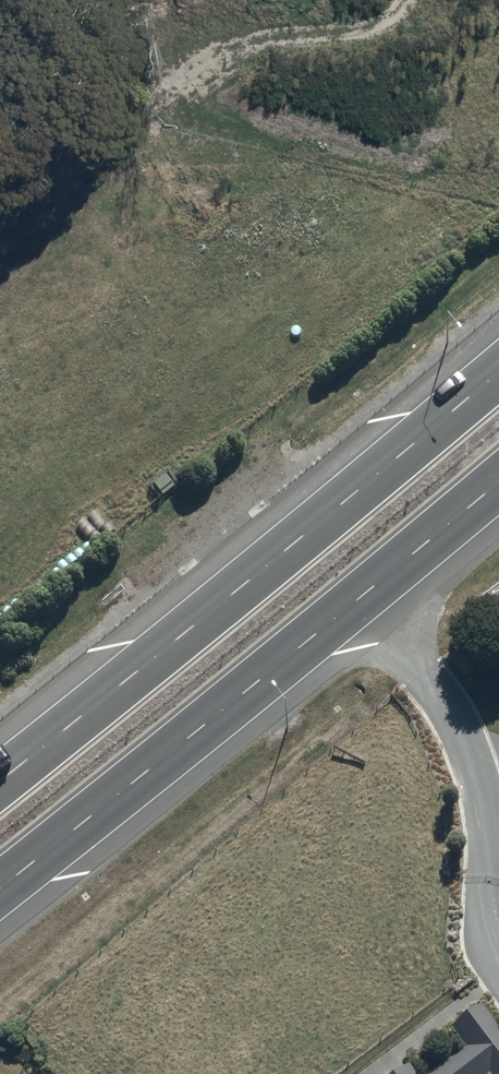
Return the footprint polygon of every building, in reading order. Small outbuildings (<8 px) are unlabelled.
[(481,1001),(451,1024),(467,1044),(427,1073),(498,1073),(498,1025),(481,1001)] [(411,1062),(395,1073),(420,1073),(411,1062)]
